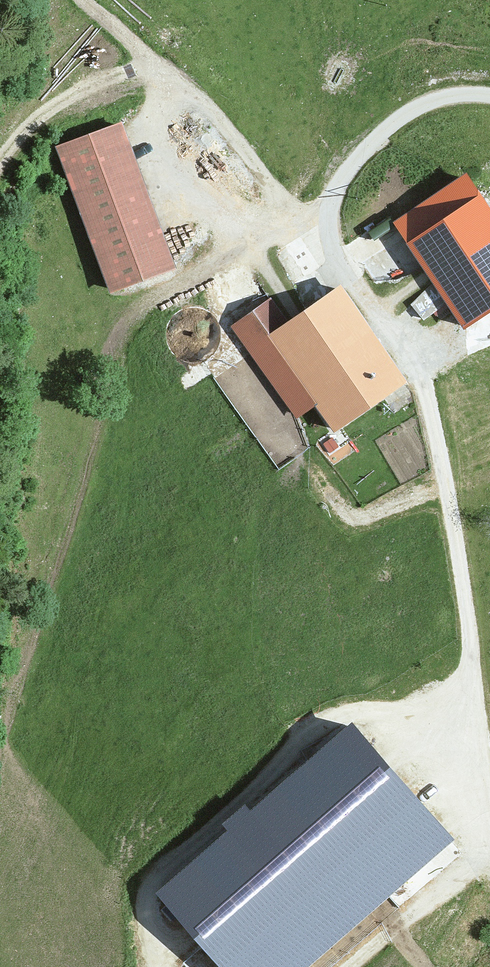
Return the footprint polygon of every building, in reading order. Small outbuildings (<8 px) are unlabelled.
[(121,120),(57,144),(112,287),(176,262),(121,120)] [(406,240),(480,191),(466,170),(392,219),(406,240)] [(406,240),(460,321),(489,301),(489,207),(480,191),(406,240)] [(274,295),(232,324),(296,416),(316,402),(332,425),(406,374),(340,279),(288,316),(274,295)] [(352,715),(250,803),(243,794),(220,814),(229,824),(158,885),(172,901),(164,907),(173,917),(180,910),(229,966),(293,966),(452,831),(352,715)]
